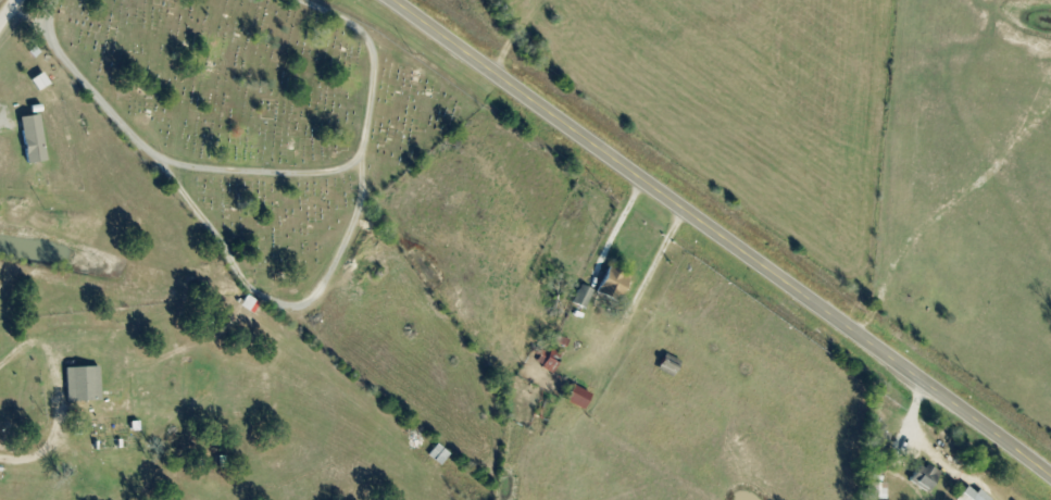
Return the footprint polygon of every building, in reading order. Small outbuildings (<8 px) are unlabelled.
[(19,117),(24,164),(44,162),(39,115),(19,117)] [(596,292),(615,301),(618,293),(627,296),(635,278),(608,266),(596,292)] [(590,291),(579,286),(572,303),(583,308),(590,291)] [(548,355),(538,354),(537,368),(556,369),(557,351),(548,351),(548,355)] [(679,362),(663,355),(656,370),(672,377),(679,362)] [(65,402),(96,402),(96,368),(65,368),(65,402)] [(583,409),(589,394),(571,386),(564,401),(583,409)] [(908,480),(926,492),(939,474),(921,461),(908,480)]
